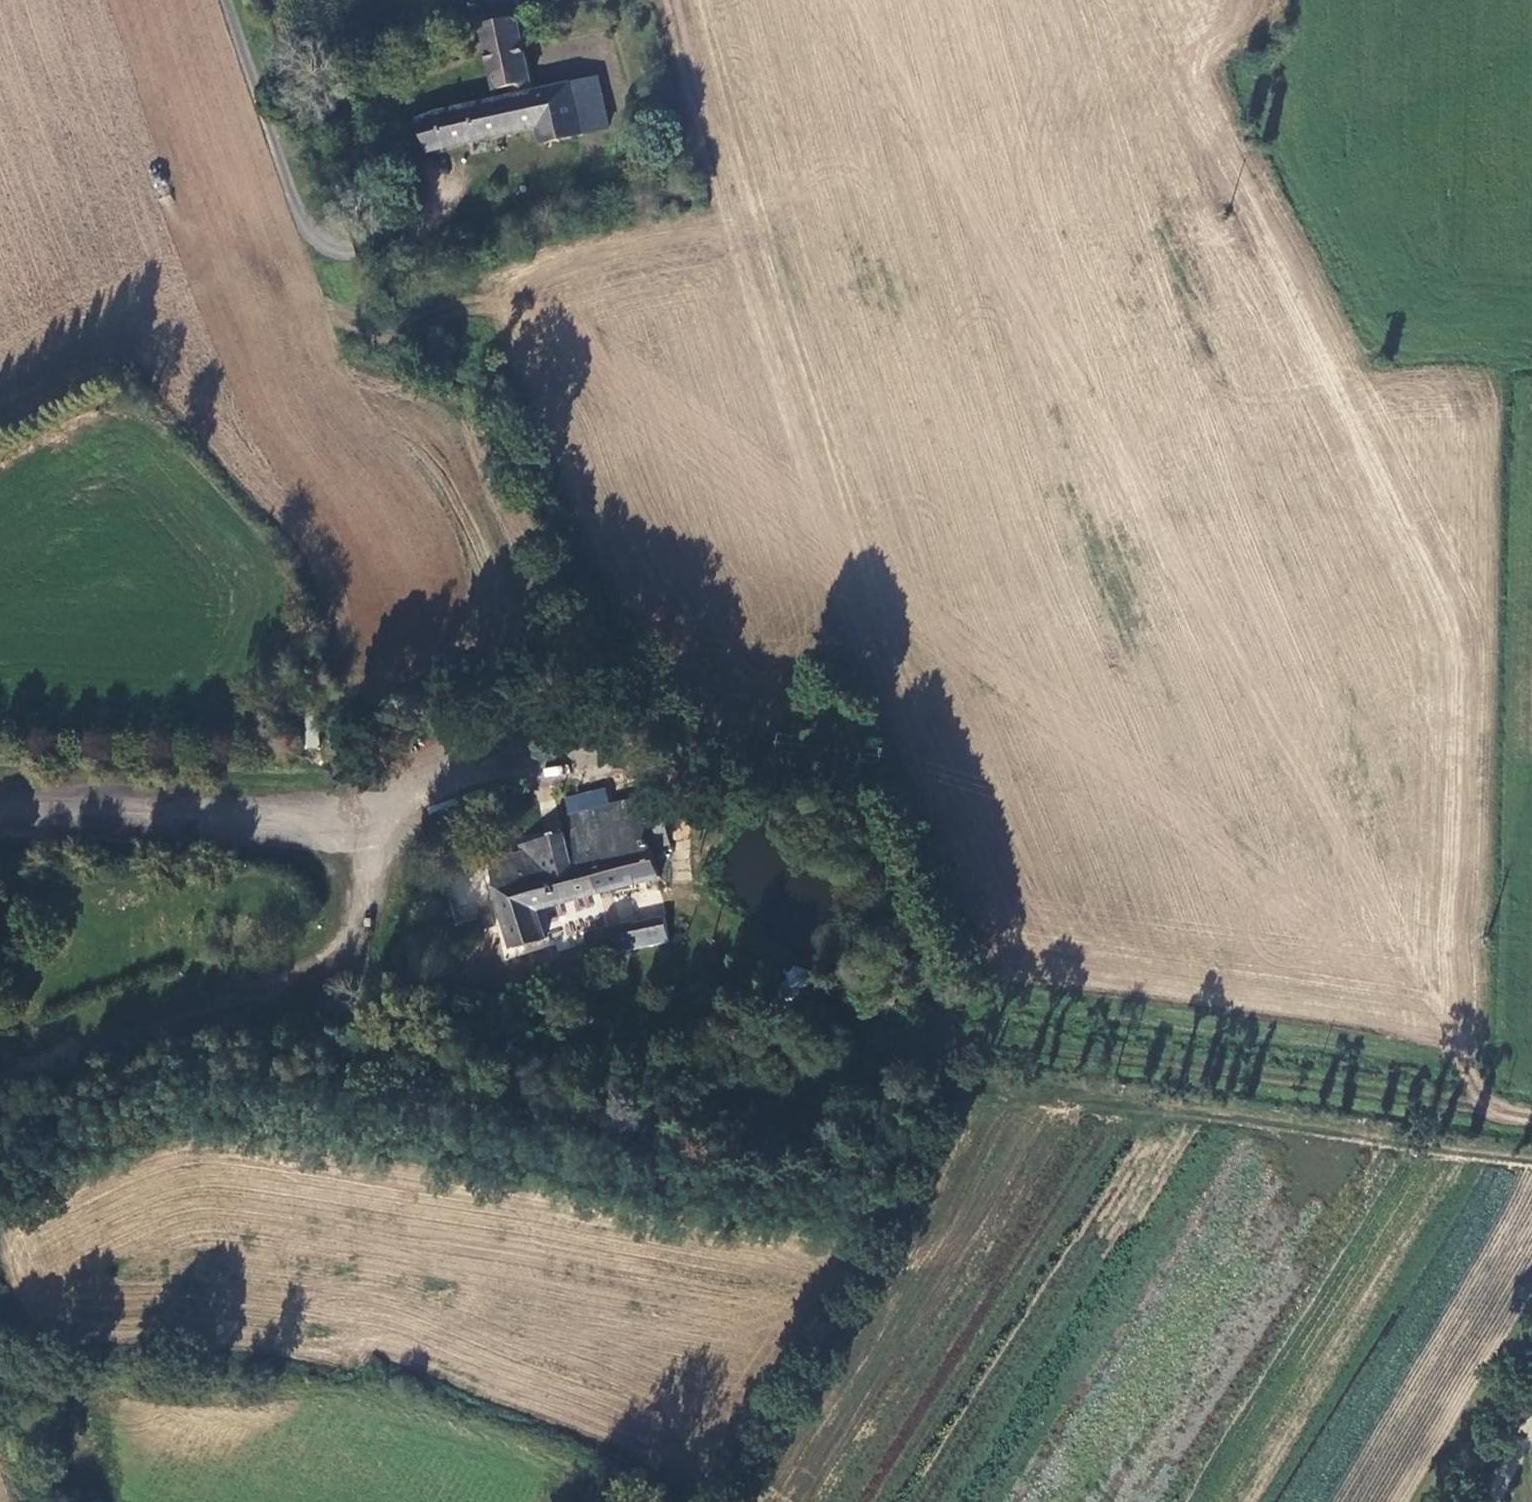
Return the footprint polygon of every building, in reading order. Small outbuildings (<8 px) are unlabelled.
[(533,88),(519,18),(483,26),(497,93),(514,90),(515,103),(420,118),(426,146),(431,147),(538,126),(541,144),(583,136),(572,82),(533,88)] [(598,78),(572,82),(583,136),(610,129),(598,78)] [(311,719),(286,720),(288,761),(313,760),(311,719)] [(662,824),(621,834),(617,820),(603,824),(606,836),(594,840),(589,821),(573,826),(578,845),(569,847),(566,836),(521,847),(524,859),(491,867),(496,886),(494,887),(511,954),(550,944),(542,913),(660,883),(651,848),(667,844),(662,824)] [(664,927),(584,941),(588,966),(668,953),(664,927)]
